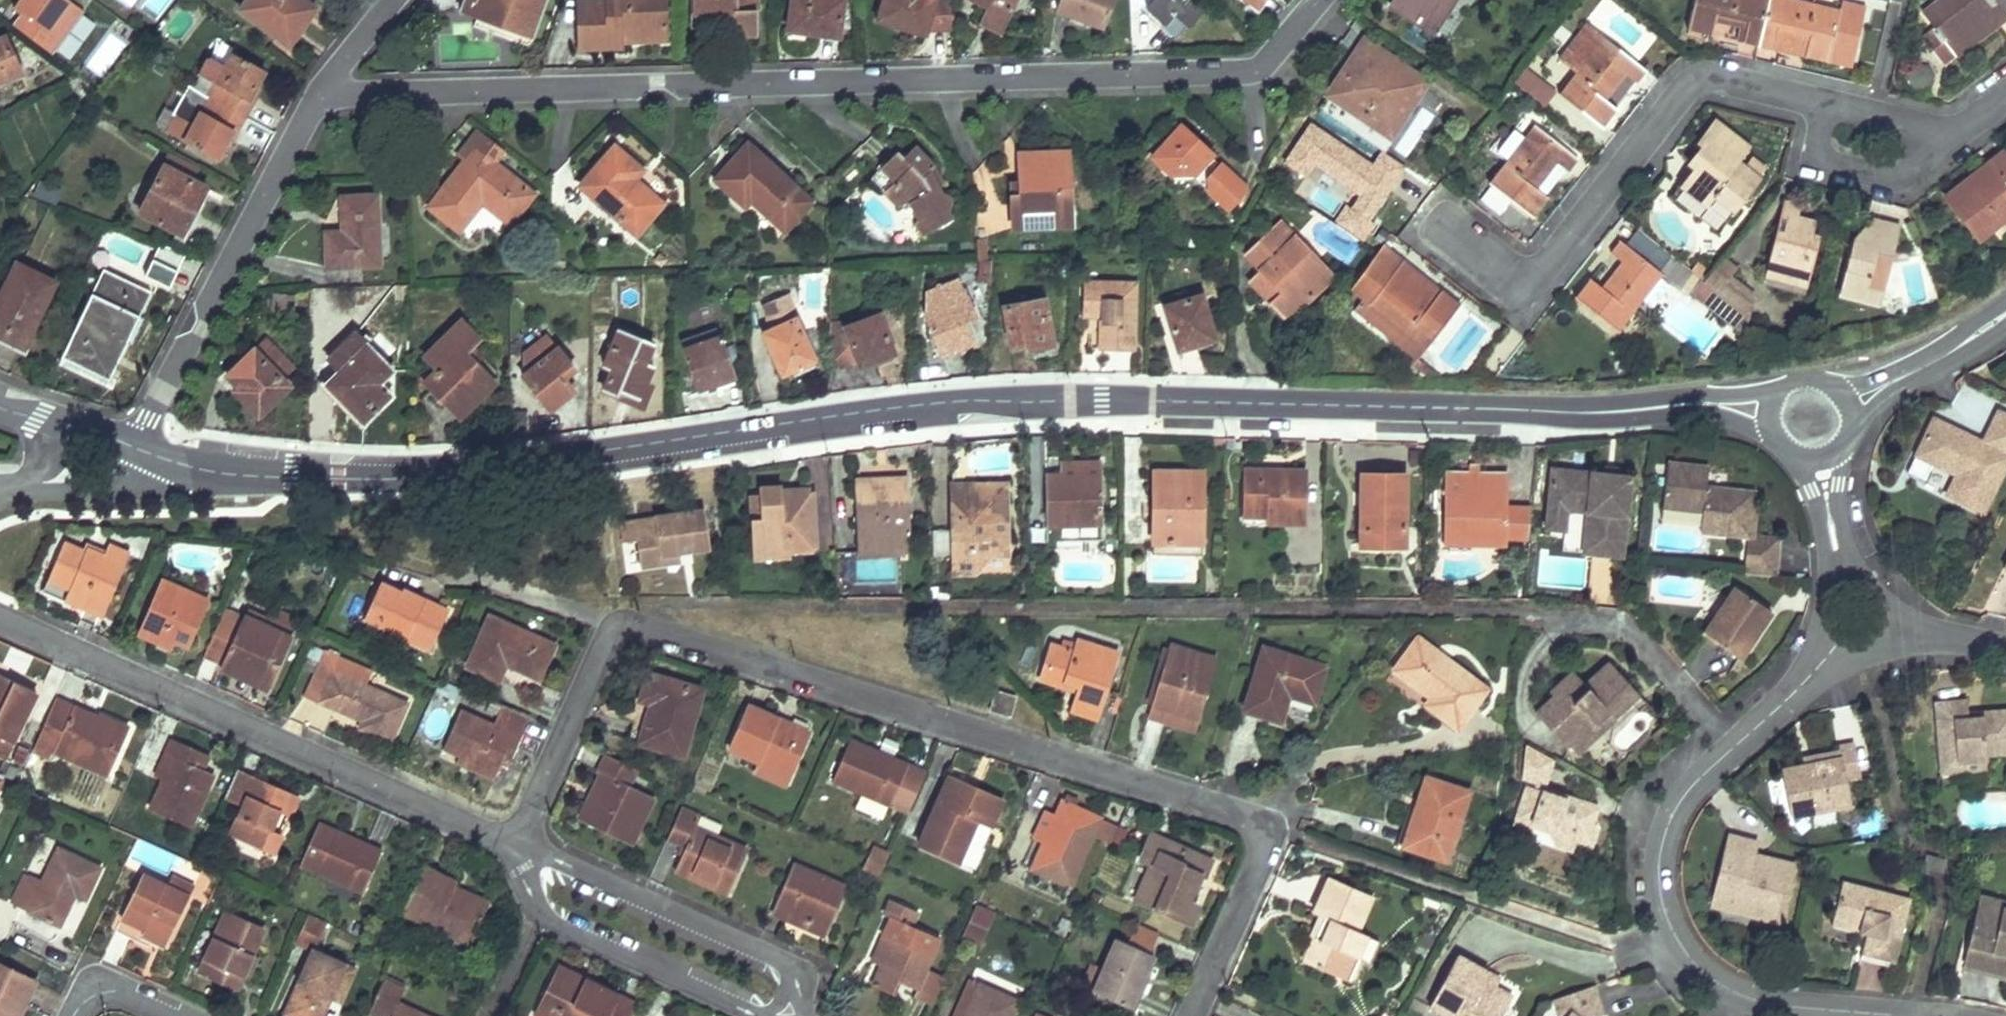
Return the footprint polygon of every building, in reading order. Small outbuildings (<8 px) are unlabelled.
[(65,21),(77,5),(70,0),(16,0),(12,5),(54,36),(65,21)] [(167,0),(147,0),(144,4),(158,13),(167,0)] [(299,22),(312,4),(306,0),(244,0),(240,6),(287,40),(299,22)] [(478,20),(476,24),(513,38),(516,28),(530,32),(542,0),(466,0),(463,9),(479,15),(478,20)] [(576,1),(578,48),(618,47),(618,38),(664,37),(663,0),(602,0),(576,1)] [(733,23),(733,32),(757,32),(756,6),(756,0),(695,0),(696,15),(733,15),(733,23)] [(841,17),(843,0),(792,0),(788,30),(837,35),(841,17)] [(930,16),(934,0),(882,0),(876,19),(924,33),(930,16)] [(984,14),(980,22),(999,30),(1014,0),(975,0),(988,6),(984,14)] [(1057,10),(1101,25),(1111,0),(1060,0),(1057,10)] [(1155,17),(1165,25),(1174,15),(1187,27),(1202,10),(1189,0),(1154,0),(1145,9),(1155,17)] [(1446,12),(1454,0),(1391,0),(1434,31),(1446,12)] [(1479,0),(1454,0),(1446,12),(1434,31),(1440,36),(1479,0)] [(1758,45),(1767,0),(1694,0),(1688,28),(1710,33),(1708,43),(1722,47),(1723,42),(1725,37),(1758,45)] [(1758,45),(1849,67),(1861,12),(1838,5),(1837,10),(1812,4),(1813,0),(1767,0),(1758,45)] [(1999,19),(1991,9),(1984,0),(1940,0),(1918,18),(1929,34),(1919,43),(1937,68),(1999,19)] [(2001,0),(2000,0),(1984,0),(1991,9),(2001,0)] [(127,61),(131,55),(136,50),(146,38),(114,14),(97,37),(127,61)] [(1601,43),(1584,28),(1556,65),(1573,78),(1559,95),(1600,128),(1614,109),(1599,97),(1619,72),(1634,83),(1644,71),(1604,39),(1601,43)] [(18,71),(3,35),(0,36),(0,78),(18,71)] [(200,87),(244,114),(253,98),(249,95),(263,69),(235,52),(228,64),(214,56),(209,57),(200,72),(202,73),(195,84),(200,87)] [(1354,53),(1340,75),(1325,97),(1386,139),(1424,83),(1401,68),(1394,78),(1354,53)] [(1926,65),(1908,76),(1916,89),(1934,77),(1926,65)] [(1513,83),(1545,105),(1555,90),(1523,68),(1513,83)] [(236,130),(244,114),(200,87),(185,111),(197,117),(185,140),(214,156),(223,142),(230,127),(236,130)] [(1386,139),(1325,97),(1320,106),(1384,152),(1391,142),(1386,139)] [(1575,160),(1535,126),(1490,181),(1531,215),(1545,197),(1541,193),(1561,167),(1566,171),(1575,160)] [(1732,164),(1743,151),(1712,126),(1694,147),(1698,151),(1685,167),(1692,174),(1678,190),(1703,209),(1711,201),(1727,214),(1753,182),(1732,164)] [(508,223),(519,208),(531,194),(492,162),(503,149),(478,129),(468,142),(474,147),(428,205),(457,229),(480,201),(508,223)] [(1209,159),(1177,129),(1149,160),(1165,176),(1194,176),(1209,159)] [(750,197),(767,213),(784,229),(809,202),(747,143),(714,178),(743,205),(750,197)] [(641,169),(627,157),(614,145),(580,183),(635,232),(661,203),(633,178),(641,169)] [(901,159),(895,155),(877,171),(891,185),(887,188),(903,204),(914,223),(911,225),(918,238),(950,220),(945,210),(948,207),(948,203),(946,199),(941,197),(927,173),(933,168),(913,147),(901,159)] [(2004,153),(1946,197),(1977,238),(1985,232),(1993,243),(2005,233),(2005,156),(2004,153)] [(182,233),(194,210),(205,187),(190,179),(196,170),(168,155),(139,211),(182,233)] [(1066,228),(1066,155),(1017,156),(1017,198),(1009,199),(1010,228),(1066,228)] [(1241,190),(1216,166),(1206,176),(1207,195),(1224,212),(1234,203),(1241,190)] [(37,181),(34,197),(56,203),(60,187),(37,181)] [(887,188),(880,195),(894,209),(903,204),(887,188)] [(1678,190),(1669,202),(1711,236),(1727,214),(1711,201),(1703,209),(1678,190)] [(325,231),(326,249),(326,266),(379,264),(376,194),(342,195),(343,231),(325,231)] [(1796,211),(1779,207),(1760,279),(1770,285),(1787,289),(1801,290),(1814,240),(1808,239),(1809,233),(1792,229),(1794,219),(1796,211)] [(1812,224),(1794,219),(1792,229),(1809,233),(1812,224)] [(1270,302),(1278,311),(1287,320),(1332,277),(1280,222),(1246,255),(1281,292),(1270,302)] [(1835,290),(1877,299),(1893,234),(1887,232),(1880,232),(1878,234),(1867,222),(1847,244),(1835,290)] [(1893,234),(1895,229),(1867,222),(1878,234),(1880,232),(1887,232),(1893,234)] [(1603,290),(1597,284),(1590,278),(1574,298),(1615,330),(1652,284),(1655,281),(1661,273),(1620,242),(1610,254),(1623,265),(1603,290)] [(1376,252),(1347,291),(1364,304),(1368,300),(1425,346),(1459,307),(1439,290),(1425,306),(1401,286),(1413,271),(1401,260),(1400,262),(1381,247),(1376,252)] [(151,257),(144,276),(170,285),(177,267),(151,257)] [(3,337),(22,347),(55,283),(16,263),(0,295),(0,336),(3,337)] [(1732,275),(1716,263),(1702,280),(1716,292),(1745,313),(1749,302),(1725,284),(1732,275)] [(61,356),(84,367),(107,378),(150,291),(103,268),(61,356)] [(963,318),(968,316),(973,314),(957,277),(926,290),(933,307),(924,311),(941,354),(972,341),(963,318)] [(1744,335),(1747,326),(1749,316),(1745,313),(1716,292),(1700,279),(1690,291),(1744,335)] [(1760,279),(1757,290),(1798,301),(1801,290),(1787,289),(1770,285),(1760,279)] [(1088,333),(1087,340),(1087,348),(1132,349),(1135,281),(1085,280),(1083,333),(1088,333)] [(1655,281),(1652,284),(1638,302),(1649,311),(1666,290),(1655,281)] [(1877,299),(1835,290),(1834,296),(1875,306),(1877,299)] [(793,313),(790,302),(787,292),(764,302),(768,316),(771,328),(763,331),(782,372),(814,358),(811,351),(803,333),(793,313)] [(1176,348),(1195,342),(1213,337),(1200,294),(1164,305),(1176,348)] [(1025,346),(1038,344),(1051,342),(1044,298),(1004,305),(1011,346),(1024,344),(1025,346)] [(858,369),(892,357),(877,315),(844,327),(842,321),(830,321),(828,363),(857,364),(858,369)] [(464,352),(471,345),(479,338),(460,319),(424,354),(436,366),(423,380),(458,416),(493,381),(464,352)] [(619,383),(618,386),(616,389),(640,398),(654,364),(647,361),(655,342),(619,328),(603,365),(611,368),(607,378),(619,383)] [(813,328),(803,333),(811,351),(821,346),(813,328)] [(362,418),(375,406),(388,394),(376,381),(390,369),(358,334),(332,357),(342,368),(327,381),(362,418)] [(698,387),(716,381),(733,375),(719,336),(685,346),(698,387)] [(233,388),(245,400),(257,413),(288,385),(282,377),(293,366),(273,345),(261,356),(253,347),(225,373),(236,385),(233,388)] [(573,389),(568,383),(563,377),(573,368),(556,347),(523,373),(551,408),(573,389)] [(1929,420),(1910,458),(1950,477),(1940,497),(1980,516),(2004,461),(2005,462),(2005,420),(1993,414),(1979,444),(1929,420)] [(1099,461),(1063,461),(1063,473),(1046,474),(1046,524),(1100,524),(1100,473),(1099,473),(1099,461)] [(1701,470),(1660,466),(1657,512),(1696,516),(1694,535),(1742,541),(1738,576),(1769,579),(1774,541),(1744,537),(1748,495),(1699,491),(1701,470)] [(1626,480),(1547,470),(1543,501),(1560,504),(1582,507),(1576,554),(1617,559),(1626,480)] [(1155,471),(1154,489),(1154,507),(1161,507),(1160,544),(1201,544),(1202,472),(1155,471)] [(1264,524),(1282,524),(1301,525),(1302,473),(1243,472),(1242,518),(1264,518),(1264,524)] [(1464,477),(1444,476),(1443,543),(1505,546),(1505,541),(1506,507),(1506,495),(1464,495),(1464,477)] [(1402,478),(1381,478),(1360,477),(1358,549),(1400,550),(1402,478)] [(1507,477),(1464,477),(1464,495),(1506,495),(1507,477)] [(970,481),(971,507),(953,507),(954,553),(1004,552),(1002,480),(970,481)] [(970,481),(952,481),(953,507),(971,507),(970,481)] [(907,482),(853,484),(857,554),(909,552),(907,482)] [(779,487),(756,489),(757,496),(780,495),(779,487)] [(812,550),(809,493),(780,495),(757,496),(758,519),(751,520),(754,560),(787,559),(786,551),(812,550)] [(757,496),(749,497),(751,520),(758,519),(757,496)] [(1543,501),(1542,509),(1559,511),(1560,504),(1543,501)] [(1527,508),(1512,507),(1511,541),(1523,543),(1527,508)] [(702,512),(619,524),(621,544),(635,543),(640,570),(660,567),(658,559),(679,557),(678,549),(690,548),(691,555),(708,552),(702,512)] [(107,542),(106,544),(104,548),(87,541),(84,547),(62,538),(42,585),(102,611),(128,550),(107,542)] [(1153,554),(1201,555),(1201,544),(1160,544),(1153,543),(1153,554)] [(690,548),(678,549),(679,557),(691,555),(690,548)] [(679,557),(658,559),(660,567),(680,564),(679,557)] [(987,558),(987,571),(1010,570),(1010,557),(987,558)] [(185,643),(195,622),(204,601),(162,582),(139,632),(168,646),(173,637),(185,643)] [(400,593),(390,588),(380,584),(364,618),(429,648),(447,611),(401,590),(400,593)] [(1730,589),(1697,638),(1733,661),(1767,615),(1730,589)] [(288,638),(265,627),(263,626),(241,617),(241,618),(222,609),(202,654),(220,662),(219,666),(266,687),(288,638)] [(295,623),(269,613),(263,626),(265,627),(288,638),(295,623)] [(467,664),(482,671),(497,678),(505,662),(537,676),(552,643),(489,614),(467,664)] [(1393,669),(1411,682),(1430,696),(1424,704),(1456,727),(1484,689),(1415,638),(1393,669)] [(1074,652),(1063,648),(1051,645),(1041,677),(1067,685),(1068,681),(1079,684),(1072,709),(1096,716),(1115,653),(1092,646),(1092,649),(1076,644),(1074,652)] [(1215,659),(1192,652),(1169,644),(1147,713),(1193,728),(1215,659)] [(1315,702),(1320,683),(1326,664),(1263,646),(1245,707),(1281,718),(1288,694),(1315,702)] [(363,717),(361,722),(359,727),(389,739),(404,702),(364,685),(370,670),(322,650),(304,694),(355,717),(356,714),(363,717)] [(535,695),(543,678),(537,676),(505,662),(497,678),(535,695)] [(1552,699),(1535,715),(1564,747),(1566,744),(1589,723),(1592,726),(1607,713),(1611,717),(1636,695),(1609,664),(1584,687),(1572,674),(1548,696),(1552,699)] [(650,703),(644,722),(638,741),(682,754),(702,690),(647,673),(639,700),(650,703)] [(11,682),(0,676),(0,757),(3,758),(35,692),(11,682)] [(1008,715),(1014,697),(996,691),(990,709),(1008,715)] [(73,704),(56,696),(31,751),(51,760),(55,752),(106,775),(129,725),(99,711),(94,721),(71,710),(73,704)] [(491,722),(513,731),(519,735),(528,716),(499,703),(491,722)] [(1935,706),(1940,766),(1985,763),(1985,759),(2005,756),(2005,712),(1979,715),(1980,720),(1966,721),(1966,716),(1965,703),(1935,706)] [(788,724),(787,726),(786,728),(775,723),(777,720),(747,706),(729,747),(758,760),(790,775),(808,734),(788,724)] [(502,755),(513,731),(491,722),(459,708),(450,728),(442,748),(457,755),(495,771),(502,755)] [(1589,723),(1566,744),(1576,755),(1614,721),(1611,717),(1607,713),(1592,726),(1589,723)] [(502,755),(509,758),(519,735),(513,731),(502,755)] [(209,755),(190,747),(171,739),(155,774),(163,778),(151,807),(189,824),(212,774),(203,770),(209,755)] [(889,762),(879,758),(868,755),(871,751),(847,743),(830,780),(907,814),(925,774),(891,758),(889,762)] [(1551,763),(1522,747),(1518,778),(1542,786),(1551,763)] [(1799,772),(1776,776),(1784,820),(1846,807),(1841,784),(1857,781),(1850,750),(1834,754),(1835,758),(1836,766),(1799,772)] [(455,761),(492,777),(495,771),(457,755),(455,761)] [(579,819),(605,830),(631,842),(651,798),(628,788),(636,768),(606,755),(598,774),(603,776),(594,799),(588,797),(579,819)] [(1836,766),(1835,758),(1797,765),(1799,772),(1836,766)] [(753,772),(784,786),(790,775),(758,760),(753,772)] [(1985,763),(1940,766),(1941,777),(1986,773),(1985,763)] [(271,829),(276,819),(281,810),(288,813),(295,797),(237,770),(225,797),(241,804),(228,831),(272,852),(280,833),(271,829)] [(1466,789),(1445,782),(1424,775),(1401,843),(1444,856),(1466,789)] [(990,824),(996,812),(1001,799),(949,776),(918,844),(957,861),(976,818),(990,824)] [(1559,803),(1523,789),(1513,815),(1516,823),(1528,827),(1532,833),(1544,838),(1552,846),(1569,853),(1571,845),(1587,851),(1593,835),(1591,830),(1587,828),(1592,816),(1589,810),(1561,799),(1559,803)] [(1098,819),(1080,810),(1062,802),(1055,818),(1042,847),(1033,868),(1069,884),(1098,819)] [(674,868),(701,879),(727,891),(746,851),(694,827),(697,821),(677,813),(665,839),(683,847),(674,868)] [(1055,818),(1046,814),(1033,843),(1042,847),(1055,818)] [(1516,823),(1513,815),(1510,825),(1532,833),(1528,827),(1516,823)] [(976,818),(957,861),(971,867),(990,824),(976,818)] [(345,834),(318,822),(300,862),(362,889),(381,849),(366,842),(364,846),(343,836),(345,834)] [(1134,898),(1161,910),(1188,922),(1196,904),(1185,899),(1197,874),(1201,876),(1208,859),(1150,833),(1139,858),(1149,863),(1134,898)] [(1749,844),(1721,838),(1708,890),(1724,893),(1719,913),(1772,926),(1787,868),(1753,859),(1751,867),(1743,865),(1745,857),(1749,844)] [(70,892),(77,895),(84,898),(98,867),(58,849),(42,882),(24,874),(11,902),(59,924),(70,900),(67,898),(70,892)] [(888,856),(873,849),(870,858),(884,864),(888,856)] [(212,860),(198,853),(194,863),(208,869),(212,860)] [(1946,859),(1925,854),(1923,867),(1943,871),(1946,859)] [(1753,859),(1745,857),(1743,865),(1751,867),(1753,859)] [(884,864),(870,858),(865,870),(879,876),(884,864)] [(803,925),(814,930),(824,934),(843,887),(791,865),(771,911),(787,918),(789,914),(805,920),(803,925)] [(454,882),(439,875),(424,868),(404,911),(470,942),(485,908),(450,892),(454,882)] [(191,884),(169,874),(165,885),(186,895),(191,884)] [(132,922),(143,927),(140,933),(165,944),(186,895),(165,885),(141,875),(122,918),(132,922)] [(1368,899),(1327,880),(1312,915),(1315,917),(1320,919),(1312,941),(1303,965),(1334,977),(1342,955),(1352,958),(1361,936),(1354,933),(1368,899)] [(450,892),(485,908),(490,899),(454,882),(450,892)] [(1885,896),(1833,883),(1824,920),(1861,929),(1859,938),(1854,957),(1885,965),(1899,911),(1882,906),(1885,896)] [(1724,893),(1708,890),(1703,909),(1719,913),(1724,893)] [(1882,906),(1899,911),(1902,901),(1885,896),(1882,906)] [(1978,898),(1964,951),(1989,958),(1985,972),(2005,977),(2005,913),(2003,912),(2005,904),(1978,898)] [(884,913),(888,914),(891,916),(882,936),(890,940),(879,963),(871,983),(892,992),(897,980),(916,988),(925,966),(937,938),(911,927),(917,912),(889,900),(884,913)] [(995,911),(977,903),(963,934),(981,942),(995,911)] [(263,928),(245,919),(226,911),(199,971),(236,988),(242,974),(252,952),(263,928)] [(295,942),(313,950),(325,922),(307,913),(301,928),(295,942)] [(1320,919),(1315,917),(1307,938),(1312,941),(1320,919)] [(132,922),(122,918),(116,930),(137,940),(140,933),(143,927),(132,922)] [(1861,929),(1824,920),(1821,929),(1859,938),(1861,929)] [(1148,953),(1158,931),(1134,921),(1124,943),(1148,953)] [(890,940),(882,936),(872,960),(879,963),(890,940)] [(1364,963),(1373,942),(1361,936),(1352,958),(1354,959),(1364,963)] [(1148,953),(1124,943),(1116,939),(1102,972),(1088,966),(1080,985),(1093,991),(1129,1006),(1152,955),(1149,953),(1148,953)] [(325,1002),(323,1001),(326,994),(339,1000),(353,969),(313,950),(283,1012),(291,1015),(320,1015),(327,1003),(325,1002)] [(1989,958),(1964,951),(1961,966),(1985,972),(1989,958)] [(252,952),(242,974),(250,978),(260,956),(252,952)] [(1342,955),(1334,977),(1344,982),(1354,959),(1352,958),(1342,955)] [(1885,965),(1854,957),(1853,962),(1884,970),(1885,965)] [(1455,958),(1426,1008),(1441,1015),(1501,1015),(1510,1000),(1493,991),(1481,984),(1486,976),(1455,958)] [(11,969),(0,964),(0,1015),(17,1015),(34,980),(11,969)] [(546,989),(534,1013),(540,1015),(631,1015),(636,1005),(557,965),(546,989)] [(914,993),(933,1002),(945,975),(925,966),(916,988),(914,993)] [(1481,984),(1493,991),(1498,982),(1486,976),(1481,984)] [(953,1015),(1008,1015),(1018,993),(982,978),(978,986),(968,982),(953,1015)] [(378,995),(371,1010),(384,1015),(425,1015),(397,1004),(403,989),(385,980),(378,995)] [(1549,1002),(1553,1015),(1599,1015),(1590,989),(1549,1002)]
